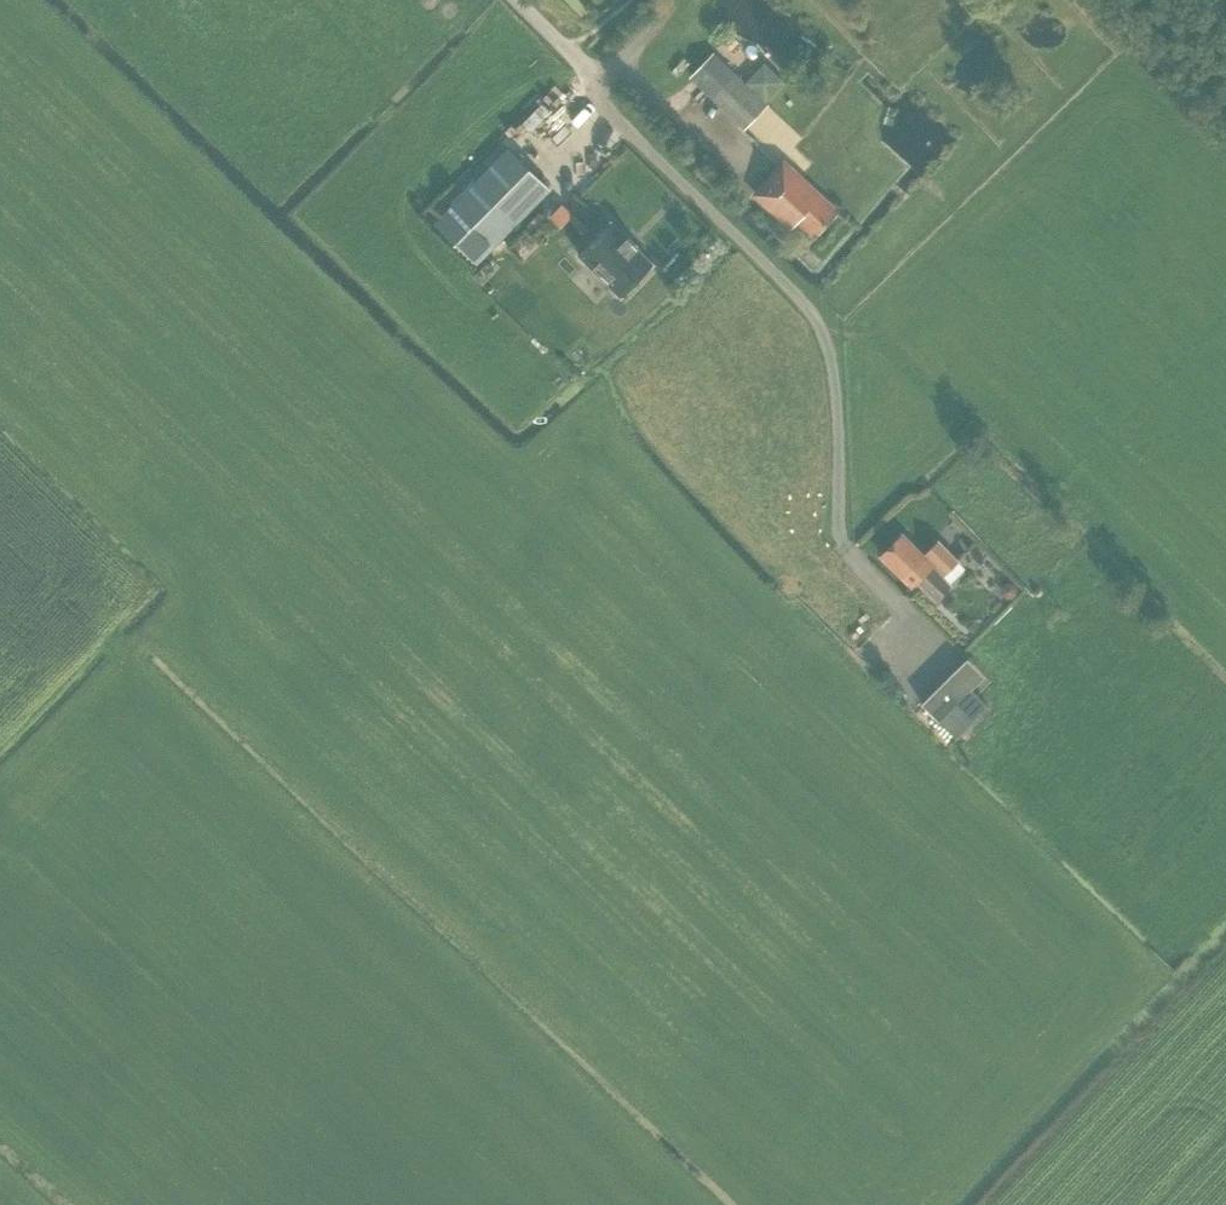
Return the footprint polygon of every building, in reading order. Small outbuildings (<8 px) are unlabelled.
[(769,103),(714,50),(689,76),(745,129),(769,103)] [(553,131),(564,142),(578,128),(559,109),(536,131),(545,140),(553,131)] [(537,175),(506,144),(445,206),(497,259),(518,238),(496,217),(537,175)] [(816,234),(837,212),(787,164),(759,193),(783,217),(791,209),(816,234)] [(627,237),(610,221),(578,254),(622,297),(654,264),(638,248),(639,246),(628,236),(627,237)] [(942,576),(947,572),(929,553),(925,556),(904,533),(882,555),(904,577),(909,571),(935,598),(950,584),(942,576)] [(977,647),(931,697),(949,714),(995,663),(977,647)]
